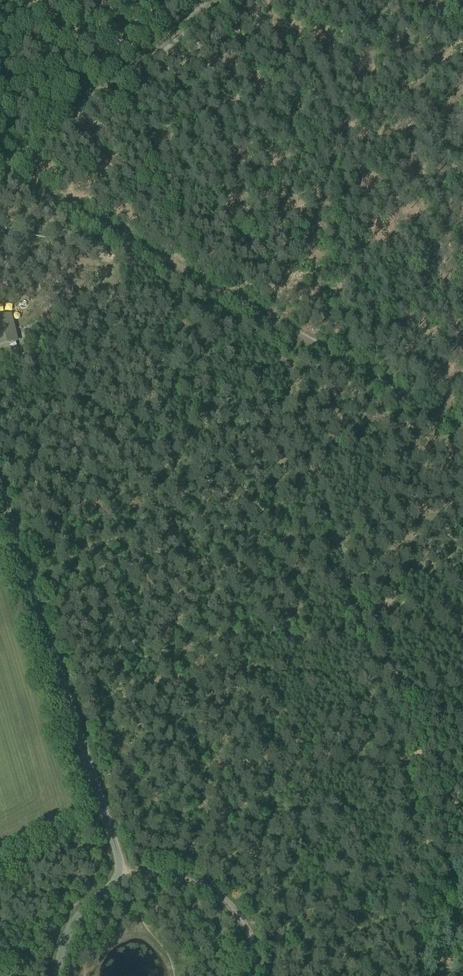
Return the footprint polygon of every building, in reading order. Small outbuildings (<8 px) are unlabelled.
[(10,319),(0,322),(0,344),(16,340),(10,319)]
